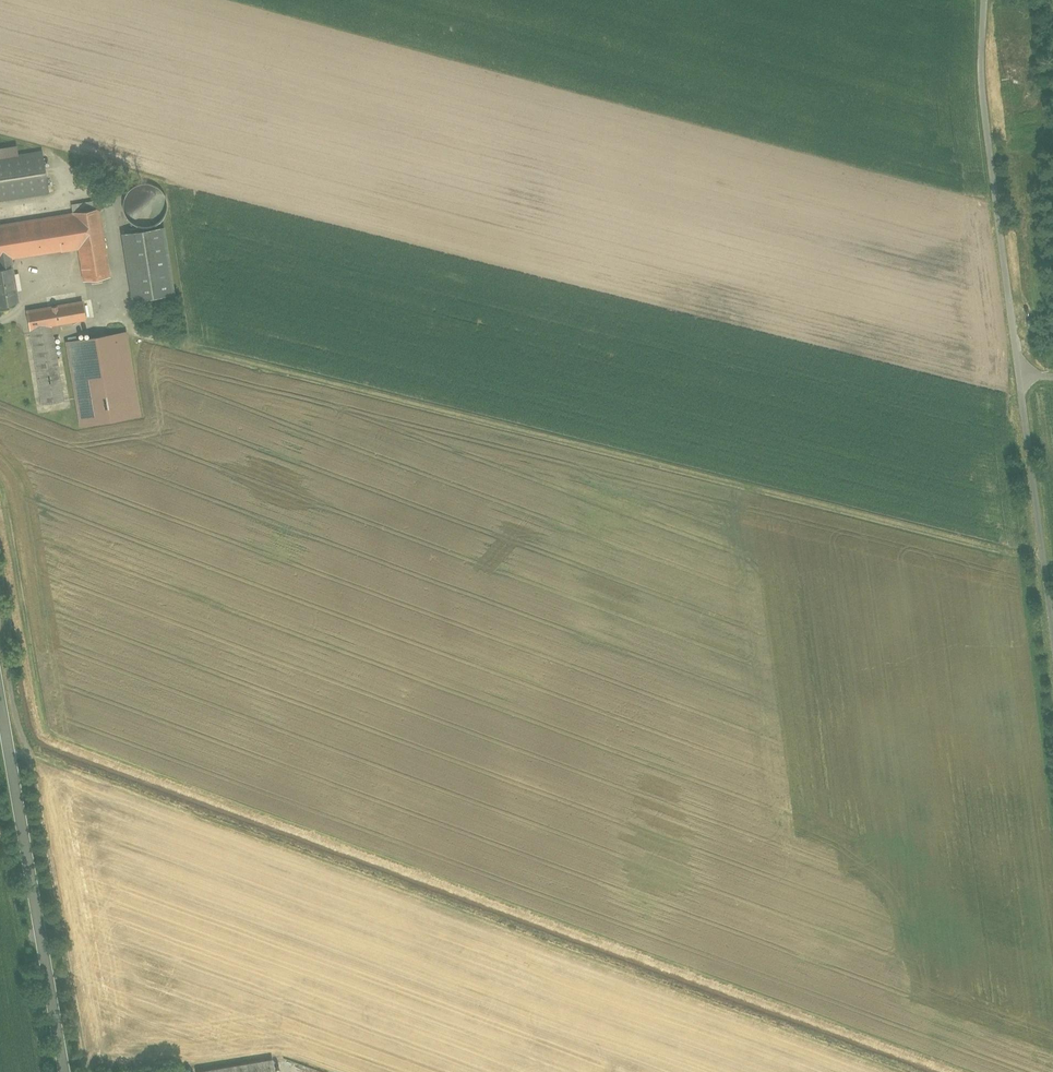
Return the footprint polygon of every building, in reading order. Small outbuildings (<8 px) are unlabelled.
[(46,196),(39,152),(0,158),(0,203),(46,196)] [(162,199),(157,192),(149,187),(141,186),(133,188),(126,194),(121,201),(120,209),(122,218),(128,224),(134,228),(144,230),(151,228),(159,222),(163,214),(164,207),(162,199)] [(103,246),(97,211),(96,201),(67,206),(68,215),(0,226),(0,310),(14,307),(8,270),(11,269),(10,261),(74,251),(80,285),(109,281),(103,246)] [(162,229),(118,236),(129,304),(173,297),(162,229)] [(80,303),(23,313),(40,407),(63,403),(50,328),(83,323),(80,303)] [(124,335),(61,346),(76,429),(139,418),(124,335)] [(269,1061),(206,1071),(271,1071),(269,1061)]
